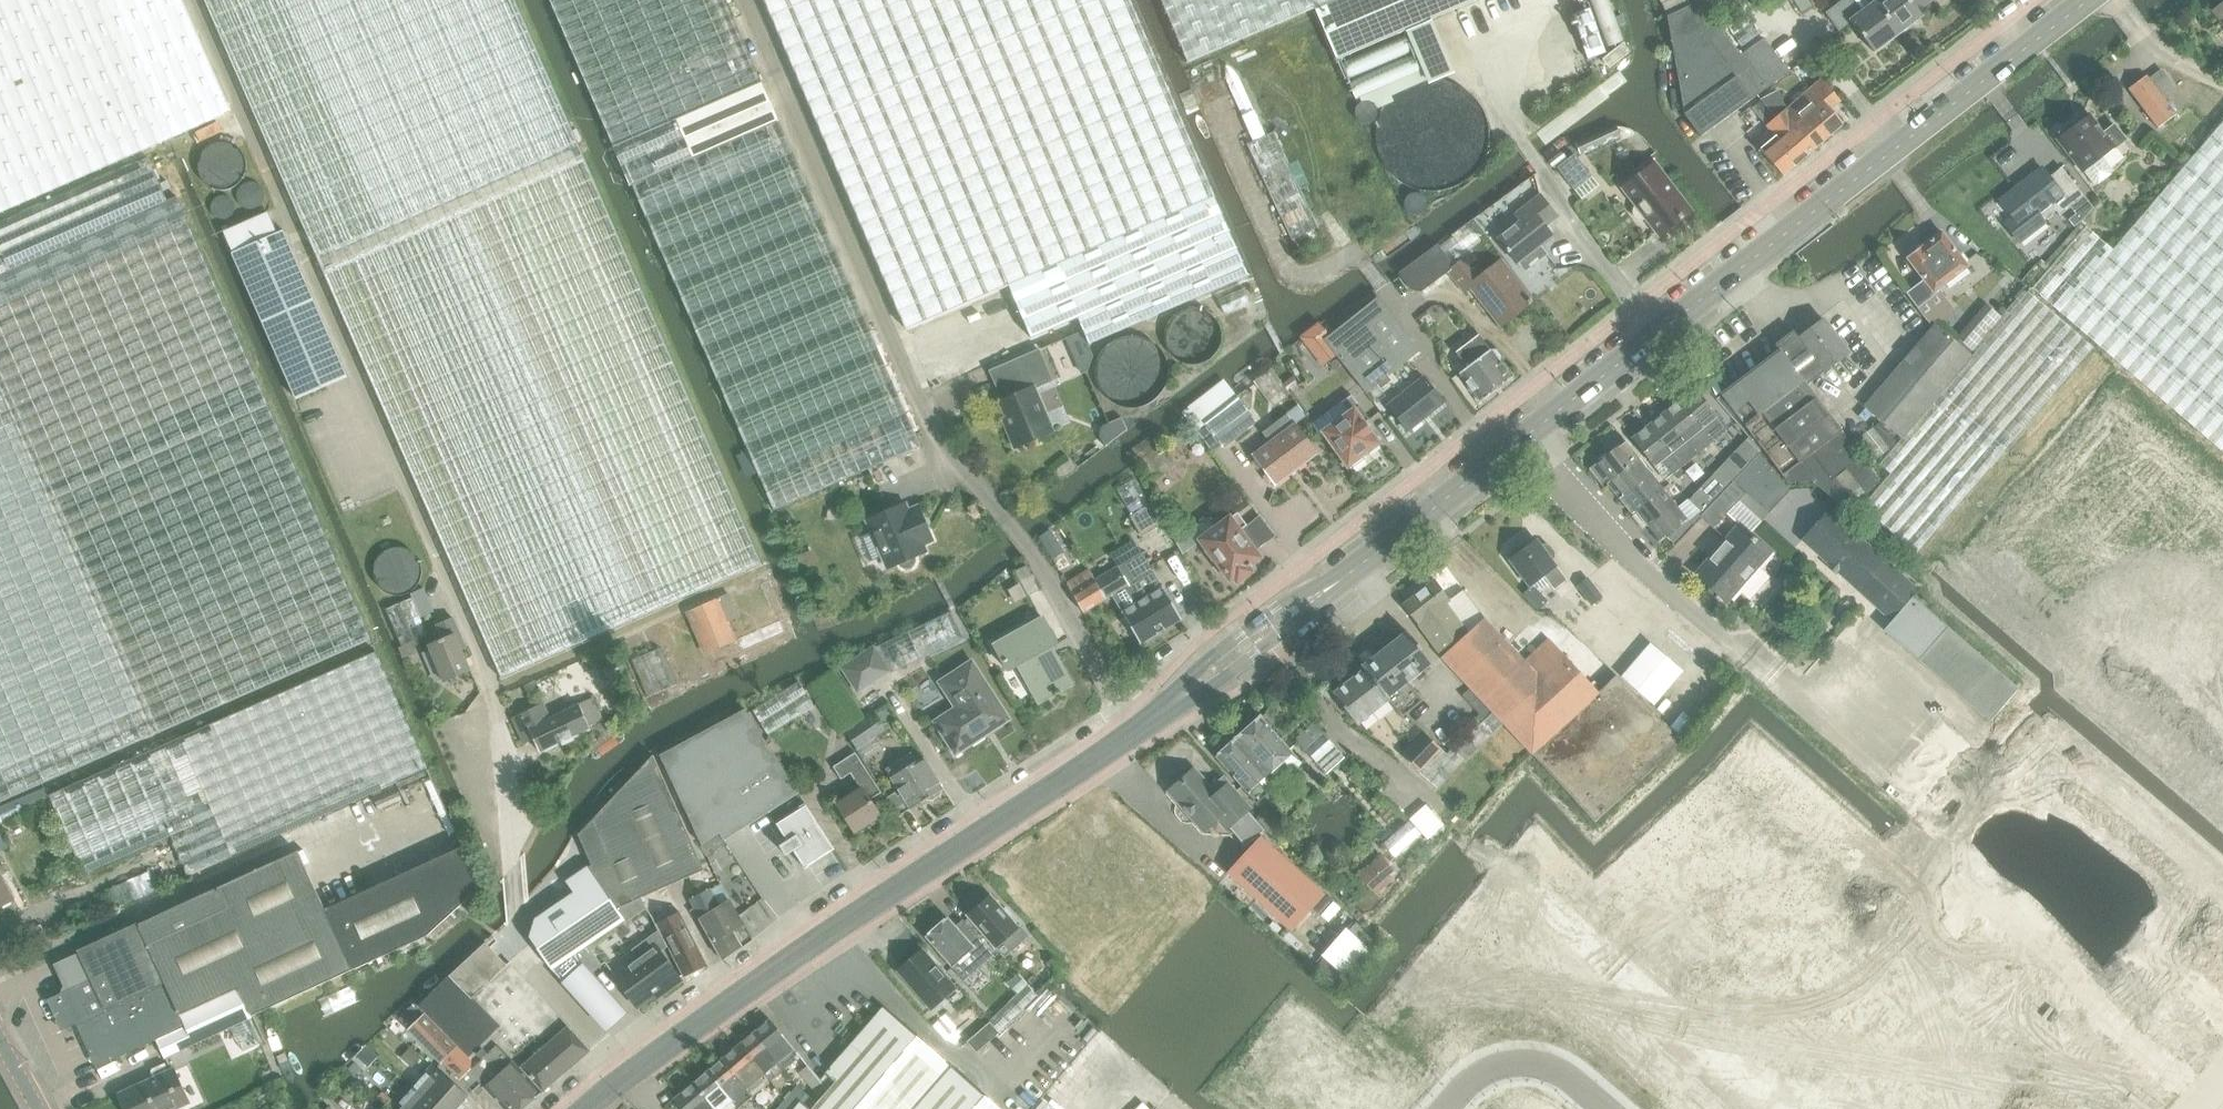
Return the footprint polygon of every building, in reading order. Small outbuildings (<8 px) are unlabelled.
[(228,120),(225,114),(176,0),(0,0),(0,216),(228,120)] [(500,679),(762,563),(518,7),(516,7),(513,0),(203,0),(256,121),(295,214),(500,679)] [(763,88),(724,0),(550,0),(608,130),(775,510),(920,447),(780,127),(691,165),(674,126),(763,88)] [(906,329),(1009,285),(1214,196),(1129,0),(765,0),(906,329)] [(1186,61),(1313,9),(1334,0),(1160,0),(1186,61)] [(1313,9),(1335,58),(1465,2),(1470,0),(1334,0),(1313,9)] [(1660,2),(1667,15),(1688,5),(1685,0),(1665,0),(1660,2)] [(1725,36),(1710,0),(1704,0),(1669,16),(1684,115),(1700,138),(1767,89),(1759,78),(1751,67),(1741,55),(1725,36)] [(1813,6),(1809,0),(1793,0),(1800,14),(1813,6)] [(1827,13),(1840,30),(1850,22),(1873,53),(1898,34),(1876,4),(1875,4),(1872,0),(1844,0),(1827,13)] [(1875,4),(1876,4),(1898,34),(1922,16),(1918,11),(1933,0),(1872,0),(1875,4)] [(2214,11),(2222,24),(2222,4),(2214,11)] [(1746,14),(1728,27),(1741,46),(1760,34),(1746,14)] [(1763,39),(1741,55),(1751,67),(1772,50),(1763,39)] [(1780,61),(1772,50),(1751,67),(1759,78),(1780,61)] [(1767,89),(1789,72),(1780,61),(1759,78),(1767,89)] [(2157,129),(2175,115),(2146,76),(2128,90),(2157,129)] [(1786,110),(1776,90),(1759,99),(1760,101),(1767,108),(1776,118),(1783,112),(1814,149),(1842,126),(1829,111),(1840,102),(1821,80),(1786,110)] [(780,127),(763,88),(674,126),(691,165),(780,127)] [(1767,108),(1760,101),(1752,108),(1758,116),(1767,108)] [(1783,112),(1776,118),(1766,127),(1774,137),(1758,150),(1781,177),(1814,149),(1783,112)] [(2057,138),(2083,172),(2092,183),(2097,184),(2109,174),(2110,168),(2109,166),(2121,155),(2115,148),(2125,140),(2114,126),(2103,134),(2088,115),(2072,127),(2069,124),(2058,133),(2060,136),(2057,138)] [(2151,208),(2114,251),(2080,222),(2026,285),(2054,309),(2059,314),(2222,454),(2222,123),(2151,208)] [(1615,125),(1575,143),(1580,154),(1620,136),(1615,125)] [(1292,240),(1318,227),(1273,132),(1247,144),(1292,240)] [(254,175),(254,174),(252,166),(248,159),(242,154),(233,151),(225,152),(221,154),(216,157),(213,160),(210,164),(208,173),(208,177),(210,182),(214,189),(217,192),(221,195),(229,197),(237,196),(242,194),(246,192),(249,188),(252,184),(253,179),(254,175)] [(1590,176),(1573,153),(1555,166),(1573,189),(1590,176)] [(170,837),(212,819),(229,858),(372,794),(397,783),(410,777),(427,769),(428,769),(177,197),(167,202),(148,159),(0,225),(0,251),(4,259),(0,261),(0,803),(44,784),(45,786),(50,796),(84,875),(170,837)] [(1653,163),(1621,187),(1634,205),(1633,207),(1632,208),(1632,209),(1631,211),(1631,212),(1631,213),(1632,215),(1633,216),(1634,217),(1635,218),(1636,218),(1637,219),(1641,219),(1645,218),(1659,237),(1683,218),(1680,215),(1688,208),(1653,163)] [(2048,177),(2041,169),(1999,202),(2012,218),(2004,224),(2019,244),(2046,223),(2043,219),(2054,210),(2058,216),(2083,196),(2060,167),(2048,177)] [(1513,210),(1493,225),(1502,236),(1498,239),(1517,263),(1519,261),(1526,271),(1546,255),(1539,246),(1552,236),(1545,227),(1557,218),(1540,195),(1516,214),(1513,210)] [(1214,196),(1009,285),(1031,337),(1078,317),(1089,343),(1247,275),(1214,196)] [(268,212),(224,231),(232,252),(230,252),(294,399),(347,376),(283,230),(277,232),(268,212)] [(2074,227),(2079,223),(2081,221),(2075,214),(2068,220),(2074,227)] [(1905,294),(1929,327),(1952,310),(1937,291),(1967,268),(1966,267),(1967,263),(1962,256),(1957,255),(1940,233),(1921,247),(1921,246),(1919,247),(1914,244),(1906,250),(1907,257),(1905,258),(1922,281),(1905,294)] [(1453,236),(1439,247),(1454,267),(1463,260),(1468,256),(1463,250),(1453,236)] [(1463,260),(1454,267),(1439,247),(1437,245),(1420,257),(1434,277),(1437,280),(1448,271),(1465,293),(1471,289),(1501,327),(1532,303),(1500,262),(1477,279),(1463,260)] [(1411,290),(1420,292),(1437,280),(1434,277),(1420,257),(1398,274),(1411,290)] [(1861,508),(1916,555),(2094,347),(2029,292),(1972,357),(1901,439),(1880,464),(1890,473),(1861,508)] [(1376,297),(1324,340),(1366,394),(1419,351),(1376,297)] [(1793,331),(1774,345),(1780,352),(1789,365),(1832,333),(1823,320),(1799,338),(1793,331)] [(1864,407),(1901,439),(1972,357),(1934,325),(1864,407)] [(1082,330),(1065,338),(1081,374),(1087,371),(1093,355),(1082,330)] [(1832,333),(1789,365),(1804,385),(1808,382),(1821,372),(1822,374),(1848,354),(1836,337),(1832,333)] [(1510,380),(1499,364),(1501,359),(1495,350),(1490,351),(1479,335),(1455,352),(1466,367),(1458,374),(1479,402),(1510,380)] [(1168,380),(1168,379),(1167,373),(1165,366),(1162,360),(1157,355),(1152,351),(1146,348),(1141,347),(1134,346),(1128,347),(1122,349),(1117,351),(1111,356),(1107,360),(1104,366),(1102,373),(1101,379),(1102,386),(1104,392),(1107,398),(1111,403),(1116,407),(1122,410),(1127,412),(1133,413),(1140,412),(1145,411),(1151,408),(1156,405),(1160,400),(1164,395),(1167,387),(1168,380)] [(1052,432),(1033,387),(1051,379),(1039,350),(991,371),(1003,400),(999,402),(1010,427),(1006,429),(1014,448),(1052,432)] [(1780,352),(1715,400),(1748,439),(1761,452),(1762,451),(1788,483),(1813,483),(1843,509),(1878,483),(1804,385),(1789,365),(1780,352)] [(1443,403),(1422,378),(1386,407),(1407,432),(1443,403)] [(1728,431),(1695,389),(1679,401),(1700,428),(1712,443),(1728,431)] [(1350,395),(1313,421),(1347,467),(1348,466),(1351,470),(1364,461),(1361,456),(1378,445),(1363,424),(1368,420),(1350,395)] [(1239,399),(1197,431),(1210,448),(1219,442),(1223,447),(1257,421),(1239,399)] [(1679,401),(1663,414),(1686,442),(1685,443),(1695,455),(1703,449),(1691,435),(1700,428),(1679,401)] [(1680,467),(1695,455),(1685,443),(1686,442),(1663,414),(1648,426),(1680,467)] [(1274,485),(1318,453),(1297,424),(1295,425),(1287,415),(1263,433),(1270,443),(1253,456),(1274,485)] [(1105,445),(1126,429),(1120,417),(1103,426),(1101,428),(1100,433),(1105,445)] [(1868,462),(1894,444),(1879,422),(1852,440),(1868,462)] [(1632,439),(1654,467),(1664,480),(1672,473),(1680,467),(1648,426),(1632,439)] [(1748,439),(1741,446),(1755,459),(1758,455),(1761,452),(1748,439)] [(1625,443),(1590,471),(1603,487),(1607,484),(1638,459),(1625,443)] [(1741,446),(1735,453),(1748,466),(1755,459),(1741,446)] [(1172,466),(1157,447),(1130,467),(1135,474),(1136,474),(1144,487),(1172,466)] [(1735,453),(1728,460),(1742,473),(1748,466),(1735,453)] [(1735,480),(1732,483),(1744,494),(1766,514),(1788,490),(1758,455),(1755,459),(1748,466),(1742,473),(1735,480)] [(1607,484),(1619,499),(1650,475),(1638,459),(1607,484)] [(1728,460),(1721,467),(1735,480),(1742,473),(1728,460)] [(1721,467),(1715,474),(1728,487),(1732,483),(1735,480),(1721,467)] [(1715,474),(1708,481),(1722,494),(1728,487),(1715,474)] [(1632,515),(1635,513),(1635,512),(1663,490),(1650,475),(1619,499),(1632,515)] [(1134,479),(1117,489),(1131,514),(1149,505),(1134,479)] [(1708,481),(1701,488),(1715,501),(1722,494),(1708,481)] [(1702,515),(1699,518),(1712,529),(1744,494),(1732,483),(1728,487),(1722,494),(1715,501),(1708,508),(1702,515)] [(1701,488),(1695,495),(1708,508),(1715,501),(1701,488)] [(1635,512),(1635,513),(1647,527),(1675,505),(1663,490),(1635,512)] [(1695,495),(1688,502),(1702,515),(1708,508),(1695,495)] [(871,532),(855,539),(865,563),(881,556),(887,569),(897,564),(900,568),(905,570),(910,569),(913,566),(915,562),(914,557),(925,552),(922,545),(932,541),(917,507),(907,512),(904,504),(866,521),(871,532)] [(1131,514),(1129,516),(1140,535),(1161,523),(1151,504),(1149,505),(1131,514)] [(1660,544),(1666,538),(1673,545),(1691,526),(1675,505),(1647,527),(1660,544)] [(1801,541),(1856,591),(1891,622),(1883,630),(1989,722),(2018,689),(1912,597),(1918,591),(1884,560),(1828,510),(1801,541)] [(1259,558),(1252,549),(1256,547),(1241,528),(1246,525),(1236,512),(1215,529),(1206,518),(1175,542),(1182,555),(1199,541),(1230,581),(1234,578),(1237,582),(1250,572),(1247,568),(1250,565),(1259,558)] [(795,524),(790,513),(778,518),(783,530),(795,524)] [(1738,527),(1696,576),(1727,602),(1739,588),(1746,594),(1754,593),(1763,582),(1763,574),(1756,568),(1768,553),(1748,535),(1738,527)] [(1554,591),(1566,581),(1557,569),(1559,567),(1554,559),(1555,554),(1549,547),(1544,546),(1542,548),(1536,541),(1523,551),(1522,550),(1516,548),(1509,553),(1509,559),(1509,560),(1508,561),(1529,589),(1521,595),(1535,610),(1546,603),(1539,593),(1549,585),(1554,591)] [(423,570),(423,569),(422,565),(421,559),(415,552),(411,549),(406,547),(398,546),(390,549),(386,551),(383,554),(379,561),(377,570),(379,578),(383,585),(390,590),(399,592),(406,591),(411,589),(415,586),(419,582),(421,579),(422,574),(423,570)] [(1140,552),(1092,581),(1104,600),(1111,596),(1140,645),(1181,620),(1140,552)] [(1027,598),(1039,591),(1026,567),(1014,573),(1027,598)] [(1086,572),(1067,583),(1083,613),(1104,600),(1092,581),(1086,572)] [(769,579),(760,583),(775,617),(784,614),(769,579)] [(1592,606),(1602,598),(1587,579),(1578,587),(1592,606)] [(1464,591),(1450,601),(1436,581),(1404,605),(1442,658),(1441,658),(1461,679),(1504,641),(1485,620),(1464,591)] [(410,593),(412,597),(421,617),(434,611),(423,587),(410,593)] [(738,617),(729,595),(688,613),(705,653),(734,641),(726,622),(738,617)] [(421,617),(412,597),(385,608),(401,645),(427,634),(421,617)] [(951,611),(907,632),(920,658),(963,638),(951,611)] [(787,617),(737,639),(743,651),(773,638),(775,641),(784,638),(782,633),(792,629),(787,617)] [(443,682),(470,671),(461,650),(465,648),(452,618),(436,625),(442,639),(427,645),(443,682)] [(1071,685),(1051,648),(1057,644),(1042,619),(994,646),(1008,671),(1017,666),(1038,703),(1071,685)] [(1431,664),(1407,633),(1372,659),(1366,651),(1358,657),(1365,665),(1361,668),(1363,671),(1364,670),(1387,700),(1401,717),(1421,702),(1406,683),(1431,664)] [(1549,640),(1525,663),(1504,641),(1461,679),(1468,688),(1461,695),(1482,719),(1491,712),(1532,755),(1599,693),(1549,640)] [(1650,644),(1621,678),(1655,707),(1684,673),(1650,644)] [(857,693),(890,671),(873,645),(840,666),(857,693)] [(660,647),(633,659),(650,696),(676,685),(660,647)] [(1008,719),(971,662),(939,683),(956,708),(935,722),(955,754),(1008,719)] [(1364,670),(1363,671),(1332,695),(1355,725),(1387,700),(1364,670)] [(1616,677),(1599,693),(1532,755),(1595,823),(1682,742),(1616,677)] [(767,733),(801,713),(814,705),(799,681),(752,710),(767,733)] [(593,698),(578,705),(580,709),(589,726),(603,719),(593,698)] [(578,705),(578,703),(550,716),(543,701),(511,717),(524,744),(533,739),(540,752),(590,728),(588,724),(580,709),(578,705)] [(661,756),(684,806),(683,806),(692,826),(693,826),(702,845),(719,834),(725,843),(770,814),(777,825),(788,843),(781,848),(787,857),(795,852),(806,870),(836,851),(745,710),(661,756)] [(886,730),(875,714),(846,734),(857,749),(886,730)] [(1300,762),(1260,717),(1234,740),(1275,786),(1300,762)] [(1325,774),(1336,764),(1344,757),(1313,721),(1293,739),(1325,774)] [(1751,730),(1714,772),(1728,784),(1740,795),(1777,752),(1751,730)] [(1440,749),(1425,734),(1403,756),(1419,771),(1440,749)] [(1458,745),(1469,755),(1476,748),(1466,737),(1458,745)] [(1215,757),(1255,804),(1267,793),(1275,786),(1234,740),(1215,757)] [(1777,752),(1740,795),(1759,811),(1796,768),(1777,752)] [(883,794),(856,753),(834,768),(842,781),(851,775),(861,790),(862,789),(871,802),(883,794)] [(939,795),(942,789),(923,757),(916,761),(911,753),(894,763),(894,764),(885,769),(900,793),(896,796),(893,791),(886,796),(897,815),(909,808),(909,809),(925,799),(931,800),(939,795)] [(654,755),(579,835),(591,865),(592,866),(588,867),(586,868),(624,921),(625,922),(636,915),(646,908),(641,897),(703,870),(702,866),(701,867),(693,847),(685,829),(686,829),(677,809),(654,755)] [(1796,768),(1759,811),(1777,827),(1814,784),(1796,768)] [(410,777),(397,783),(401,793),(425,782),(431,780),(432,779),(427,769),(410,777)] [(1228,827),(1245,847),(1263,831),(1255,822),(1246,811),(1249,809),(1227,784),(1215,795),(1193,769),(1167,792),(1202,832),(1216,820),(1225,830),(1228,827)] [(431,780),(425,782),(449,834),(455,832),(431,780)] [(397,783),(372,794),(377,806),(402,795),(401,793),(397,783)] [(1814,784),(1777,827),(1796,843),(1832,800),(1817,787),(1814,784)] [(50,796),(45,786),(0,806),(0,823),(24,813),(22,808),(50,796)] [(862,789),(861,790),(837,805),(857,835),(882,818),(871,802),(862,789)] [(1832,800),(1796,843),(1814,859),(1851,817),(1832,800)] [(1266,813),(1255,822),(1263,831),(1268,836),(1278,827),(1266,813)] [(1851,817),(1814,859),(1832,875),(1869,833),(1867,831),(1851,817)] [(170,837),(187,876),(229,858),(212,819),(170,837)] [(1409,821),(1384,844),(1395,856),(1420,833),(1409,821)] [(1533,830),(1517,849),(1561,888),(1561,887),(1577,868),(1533,830)] [(1869,833),(1832,875),(1860,899),(1897,856),(1869,833)] [(708,858),(726,845),(725,843),(719,834),(702,845),(708,858)] [(1291,931),(1323,894),(1259,835),(1227,871),(1291,931)] [(157,1039),(165,1056),(427,936),(480,887),(462,847),(324,910),(298,851),(78,951),(79,953),(52,965),(63,988),(62,994),(48,1000),(61,1029),(76,1022),(96,1067),(157,1039)] [(1683,867),(1682,868),(1725,905),(1742,885),(1699,848),(1683,867)] [(1513,854),(1501,868),(1545,906),(1561,888),(1517,849),(1513,854)] [(1371,890),(1394,870),(1380,854),(1357,873),(1371,890)] [(535,919),(529,938),(552,969),(605,1030),(606,1029),(608,1027),(625,1012),(590,973),(582,964),(576,955),(586,948),(589,946),(621,923),(624,921),(586,868),(566,881),(574,893),(535,919)] [(1501,868),(1485,886),(1529,924),(1544,906),(1545,906),(1501,868)] [(1667,886),(1666,886),(1709,923),(1725,905),(1682,868),(1667,886)] [(148,872),(107,890),(107,891),(115,908),(156,890),(148,873),(148,872)] [(0,873),(0,908),(14,900),(0,873)] [(723,961),(752,940),(720,882),(709,889),(719,908),(701,920),(723,961)] [(1742,885),(1725,905),(1763,938),(1780,918),(1742,885)] [(1651,904),(1650,904),(1693,941),(1709,923),(1666,886),(1651,904)] [(709,889),(689,899),(699,921),(701,920),(719,908),(709,889)] [(1011,952),(1024,941),(1015,930),(1020,926),(1005,909),(1003,911),(990,896),(982,903),(978,901),(967,910),(967,917),(994,948),(1002,941),(1011,952)] [(1634,923),(1676,960),(1693,941),(1650,904),(1634,923)] [(1725,905),(1709,923),(1747,956),(1763,938),(1725,905)] [(659,929),(668,948),(683,977),(706,965),(678,911),(655,922),(659,929)] [(925,937),(950,966),(949,967),(962,982),(992,955),(961,920),(953,928),(945,919),(925,937)] [(1324,957),(1315,967),(1335,985),(1344,975),(1347,978),(1372,950),(1368,947),(1374,940),(1355,923),(1349,930),(1346,927),(1321,955),(1324,957)] [(1634,923),(1618,941),(1660,978),(1676,960),(1634,923)] [(1709,923),(1693,941),(1731,974),(1746,956),(1747,956),(1709,923)] [(640,963),(615,977),(641,1009),(663,991),(665,994),(681,981),(661,953),(668,948),(659,929),(631,949),(640,963)] [(1602,959),(1602,960),(1644,996),(1660,978),(1618,941),(1602,959)] [(1693,941),(1676,960),(1715,993),(1731,974),(1693,941)] [(451,974),(419,1006),(425,1012),(476,1065),(461,1078),(474,1091),(481,1085),(483,1087),(513,1060),(521,1068),(569,1026),(560,1017),(509,962),(506,965),(485,943),(451,974)] [(932,1010),(955,990),(921,952),(898,972),(932,1010)] [(1420,960),(1404,978),(1448,1016),(1464,998),(1420,960)] [(1586,978),(1628,1015),(1644,996),(1602,960),(1586,978)] [(1676,960),(1660,978),(1699,1011),(1715,993),(1676,960)] [(1404,978),(1388,996),(1432,1035),(1448,1016),(1404,978)] [(1568,999),(1563,1005),(1605,1041),(1628,1015),(1586,978),(1568,999)] [(1026,984),(988,1022),(997,1033),(1036,994),(1026,984)] [(1388,996),(1372,1015),(1416,1054),(1432,1035),(1388,996)] [(885,1006),(876,1017),(861,1022),(864,1030),(826,1073),(836,1082),(812,1108),(802,1100),(796,1107),(794,1108),(1001,1108),(885,1006)] [(476,1065),(425,1012),(413,1024),(409,1028),(442,1062),(444,1060),(461,1078),(476,1065)] [(260,1043),(249,1018),(232,1025),(244,1051),(260,1043)] [(802,1055),(770,1018),(755,1031),(785,1069),(802,1055)] [(966,1041),(976,1052),(997,1033),(988,1022),(966,1041)] [(569,1026),(521,1068),(543,1093),(590,1050),(569,1026)] [(741,1043),(772,1080),(785,1069),(755,1031),(741,1043)] [(767,1084),(736,1047),(722,1058),(753,1096),(767,1084)] [(722,1058),(708,1070),(739,1108),(753,1096),(722,1058)] [(483,1087),(505,1108),(525,1108),(543,1093),(521,1068),(513,1060),(483,1087)] [(457,1108),(469,1095),(436,1063),(414,1086),(438,1108),(458,1108),(457,1108)] [(174,1069),(126,1091),(134,1108),(176,1108),(189,1103),(174,1069)] [(694,1082),(716,1108),(737,1108),(739,1108),(708,1070),(694,1082)] [(694,1082),(679,1094),(689,1106),(685,1108),(716,1108),(694,1082)] [(808,1094),(797,1084),(785,1096),(788,1099),(796,1107),(802,1100),(808,1094)] [(414,1086),(392,1108),(393,1108),(438,1108),(414,1086)] [(391,1108),(397,1103),(383,1091),(377,1097),(391,1108)] [(774,1108),(794,1108),(796,1107),(788,1099),(785,1096),(774,1108)] [(1671,1106),(1663,1099),(1654,1108),(1668,1108),(1671,1106)]
